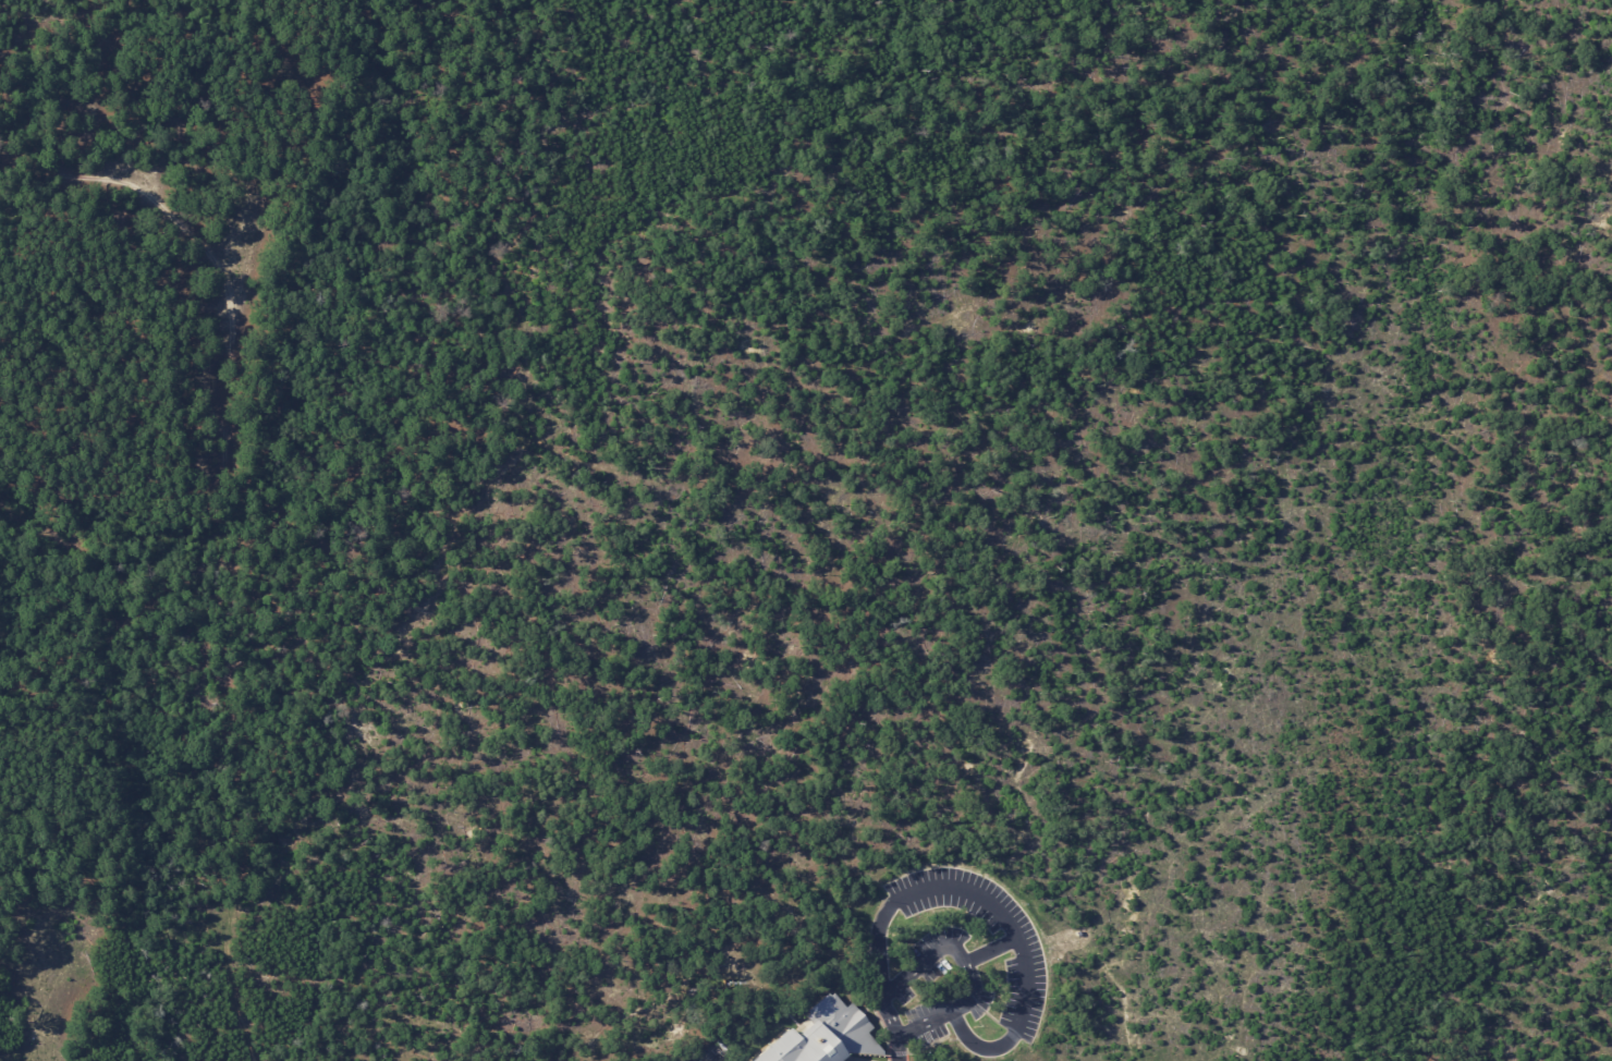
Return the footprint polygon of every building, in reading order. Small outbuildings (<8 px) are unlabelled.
[(869,1032),(876,1026),(854,1002),(848,1007),(836,993),(829,993),(809,1011),(810,1018),(815,1023),(804,1032),(800,1033),(794,1026),(755,1060),(845,1060),(853,1054),(887,1052),(869,1032)]
